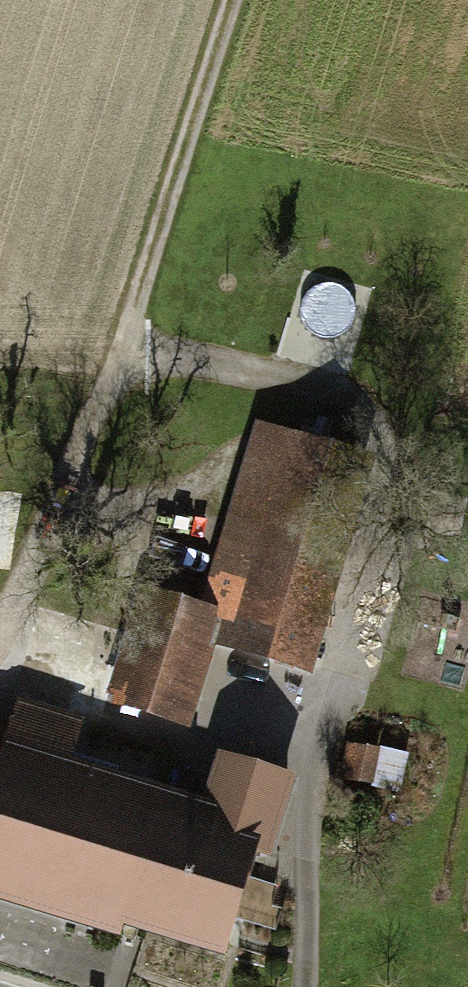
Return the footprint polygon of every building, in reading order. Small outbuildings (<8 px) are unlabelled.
[(166,572),(123,710),(175,726),(195,725),(218,649),(313,679),(332,617),(331,598),(314,593),(311,538),(339,446),(256,421),(238,480),(241,530),(229,568),(166,572)] [(125,960),(130,942),(227,971),(254,882),(269,886),(298,787),(225,765),(213,805),(77,764),(92,717),(21,696),(9,736),(0,733),(0,923),(125,960)] [(413,764),(354,751),(341,809),(400,822),(413,764)]
